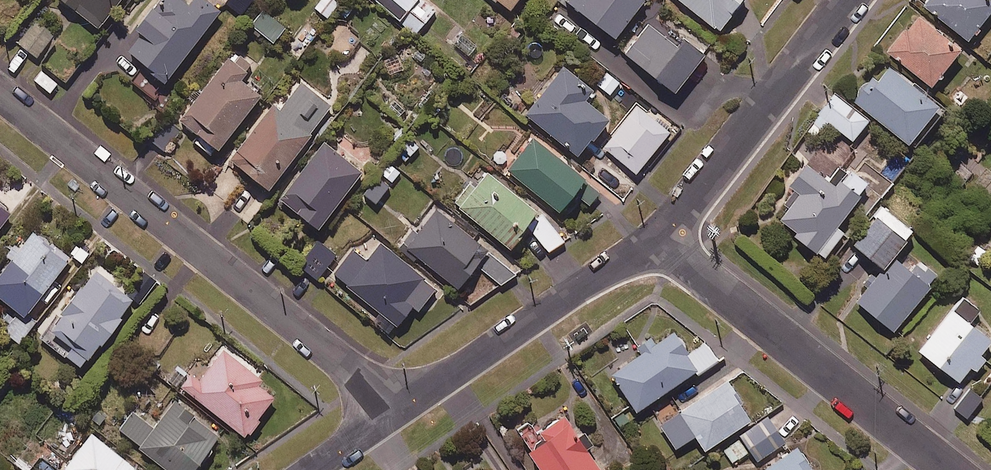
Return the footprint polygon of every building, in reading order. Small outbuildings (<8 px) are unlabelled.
[(94,23),(113,0),(65,0),(94,23)] [(126,25),(133,30),(108,61),(150,94),(220,6),(213,0),(146,0),(126,25)] [(238,11),(248,0),(224,0),(238,11)] [(337,0),(318,0),(313,6),(326,16),(337,1),(337,0)] [(398,15),(410,0),(379,0),(398,15)] [(425,0),(419,0),(401,20),(413,31),(434,8),(425,0)] [(614,35),(640,0),(569,0),(614,35)] [(715,25),(734,0),(682,0),(715,25)] [(924,2),(963,36),(990,3),(990,0),(925,0),(924,2)] [(283,24),(262,7),(249,22),(270,39),(283,24)] [(705,48),(655,9),(623,50),(673,89),(705,48)] [(958,45),(917,12),(887,49),(928,82),(958,45)] [(53,35),(35,20),(17,41),(36,56),(53,35)] [(360,37),(343,24),(326,47),(344,59),(360,37)] [(238,54),(233,60),(226,54),(177,116),(214,146),(262,85),(255,80),(250,86),(239,77),(250,63),(238,54)] [(941,103),(885,61),(874,76),(870,74),(852,98),(912,143),(941,103)] [(577,152),(582,146),(592,154),(600,144),(590,136),(606,115),(583,96),(590,86),(562,63),(524,111),(577,152)] [(330,103),(300,79),(279,106),(272,101),(229,156),(265,185),(330,103)] [(866,116),(834,91),(817,112),(850,137),(866,116)] [(668,128),(638,103),(603,145),(632,170),(668,128)] [(598,189),(530,135),(506,166),(560,210),(574,192),(587,202),(598,189)] [(849,151),(831,137),(810,165),(803,159),(787,180),(798,189),(776,218),(822,254),(841,229),(833,223),(866,181),(841,162),(849,151)] [(359,169),(322,139),(278,195),(315,224),(359,169)] [(969,175),(955,163),(940,182),(954,194),(969,175)] [(534,209),(485,169),(457,203),(505,243),(534,209)] [(388,185),(380,176),(363,191),(372,201),(388,185)] [(0,199),(0,224),(12,210),(0,199)] [(910,227),(880,204),(851,240),(881,264),(910,227)] [(485,248),(435,208),(405,245),(455,285),(485,248)] [(544,215),(528,228),(548,252),(563,239),(544,215)] [(32,225),(0,266),(0,291),(25,311),(70,254),(32,225)] [(336,254),(317,238),(296,262),(315,278),(336,254)] [(434,284),(380,240),(365,258),(352,247),(332,272),(392,321),(408,301),(416,307),(434,284)] [(907,266),(892,254),(856,299),(892,328),(935,274),(914,257),(907,266)] [(512,271),(492,255),(481,267),(501,284),(512,271)] [(138,290),(99,260),(42,334),(81,364),(138,290)] [(977,307),(959,293),(917,347),(957,378),(968,364),(974,368),(984,356),(977,351),(989,335),(968,319),(977,307)] [(33,322),(21,312),(7,329),(20,339),(33,322)] [(672,330),(611,371),(635,408),(695,367),(698,371),(717,359),(706,342),(688,354),(672,330)] [(279,387),(224,347),(207,369),(198,362),(182,383),(246,431),(279,387)] [(748,416),(724,379),(658,422),(674,446),(693,433),(702,447),(748,416)] [(981,397),(968,386),(952,405),(965,416),(981,397)] [(175,398),(154,425),(134,409),(119,428),(174,469),(196,469),(200,464),(197,461),(220,432),(175,398)] [(568,408),(520,441),(540,469),(584,469),(595,463),(582,443),(588,439),(568,408)] [(783,442),(766,416),(742,433),(758,458),(783,442)] [(92,431),(65,467),(69,469),(143,469),(92,431)] [(747,451),(739,439),(723,449),(732,462),(747,451)] [(796,445),(758,469),(812,469),(796,445)]
